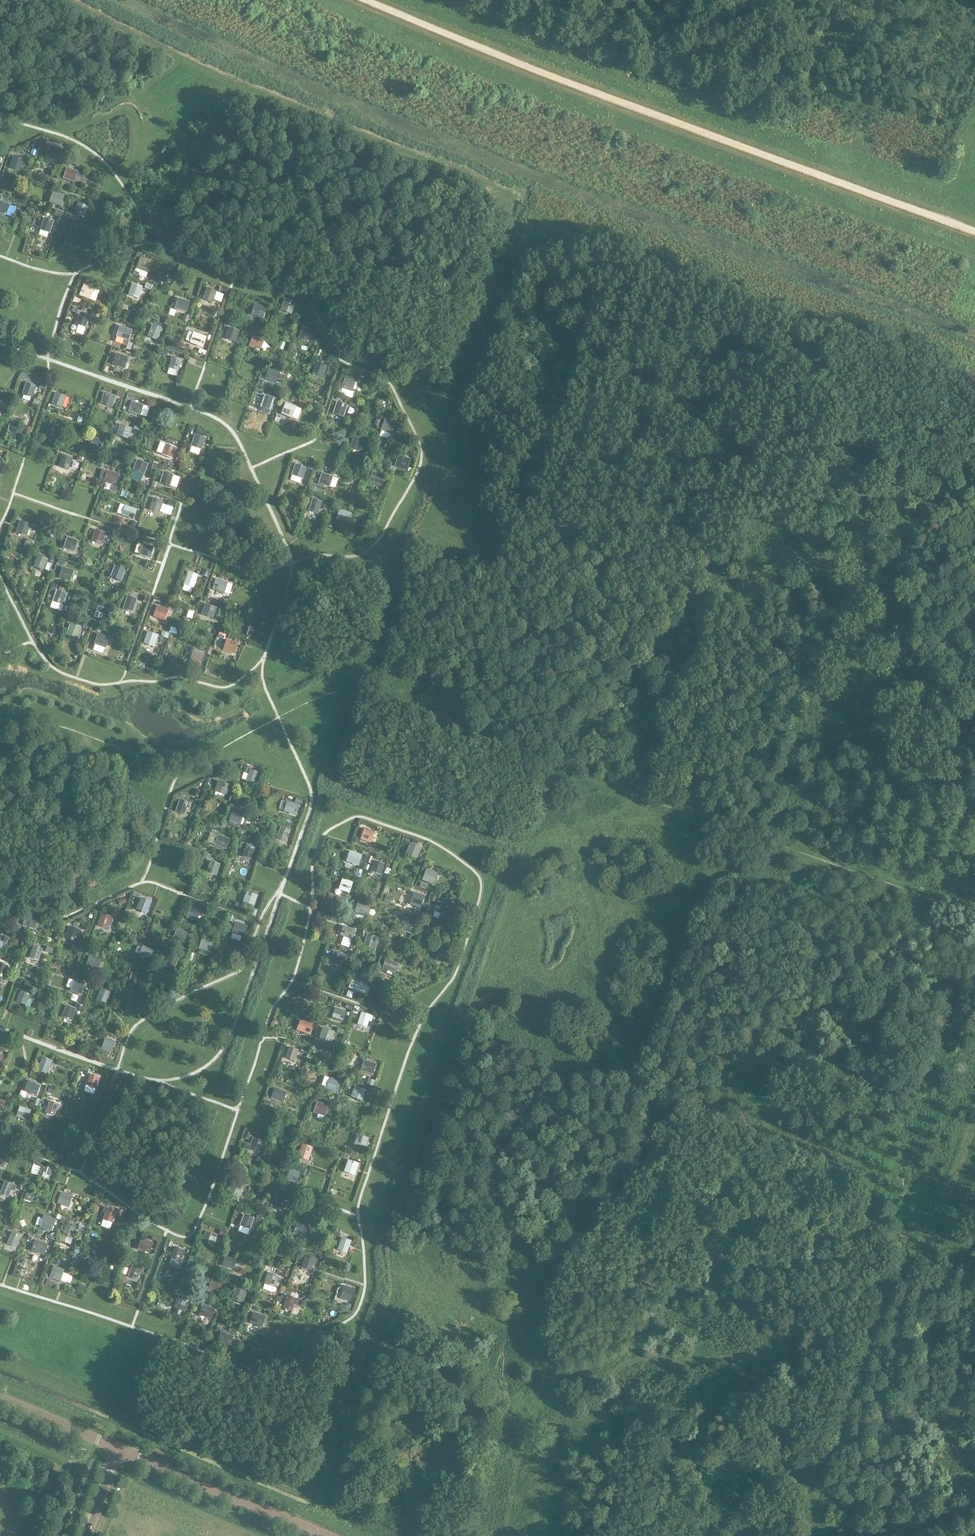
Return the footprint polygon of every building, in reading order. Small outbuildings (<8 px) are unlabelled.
[(62,149),(50,144),(46,155),(54,158),(55,156),(59,158),(62,149)] [(20,171),(24,160),(14,156),(10,167),(20,171)] [(63,179),(74,183),(78,172),(67,168),(63,179)] [(61,207),(65,196),(53,192),(49,203),(61,207)] [(10,205),(0,200),(0,214),(6,216),(10,205)] [(73,214),(84,219),(89,207),(78,202),(73,214)] [(50,233),(54,221),(44,218),(40,230),(50,233)] [(140,258),(136,269),(146,272),(150,262),(140,258)] [(132,283),(128,295),(139,298),(143,287),(132,283)] [(90,300),(95,288),(84,284),(79,296),(90,300)] [(213,303),(217,292),(207,288),(202,299),(213,303)] [(187,313),(190,302),(178,298),(175,309),(187,313)] [(292,315),(296,303),(285,299),(280,311),(292,315)] [(263,319),(267,308),(255,304),(251,315),(263,319)] [(80,312),(76,324),(86,328),(90,316),(80,312)] [(148,337),(158,340),(162,328),(152,325),(148,337)] [(129,341),(133,330),(120,326),(116,337),(129,341)] [(308,342),(312,330),(302,326),(298,338),(308,342)] [(236,342),(240,331),(228,327),(225,338),(236,342)] [(190,343),(202,348),(207,337),(194,332),(190,343)] [(261,349),(264,340),(253,336),(249,347),(255,349),(256,347),(261,349)] [(125,369),(129,358),(117,353),(113,364),(125,369)] [(179,371),(183,360),(172,357),(168,368),(179,371)] [(322,382),(326,370),(316,366),(312,378),(322,382)] [(276,383),(280,372),(268,369),(265,379),(276,383)] [(345,376),(341,389),(352,392),(356,380),(345,376)] [(33,398),(37,386),(26,383),(22,395),(33,398)] [(56,392),(52,404),(63,408),(67,396),(56,392)] [(112,408),(116,397),(104,393),(100,403),(112,408)] [(6,409),(10,397),(0,394),(0,407),(6,409)] [(271,410),(275,399),(264,395),(260,407),(271,410)] [(132,401),(128,412),(140,416),(144,405),(132,401)] [(348,405),(337,401),(333,414),(344,418),(348,405)] [(292,418),(297,406),(286,402),(281,414),(292,418)] [(391,434),(396,422),(385,418),(381,430),(391,434)] [(51,422),(46,434),(56,437),(60,425),(51,422)] [(129,439),(132,428),(120,424),(116,435),(129,439)] [(19,443),(23,431),(12,427),(8,439),(19,443)] [(195,434),(191,446),(202,450),(206,438),(195,434)] [(100,452),(104,440),(93,436),(89,448),(100,452)] [(359,452),(364,440),(354,436),(349,448),(359,452)] [(172,459),(176,448),(166,444),(162,455),(172,459)] [(69,470),(73,459),(63,455),(58,466),(69,470)] [(406,471),(411,459),(399,455),(394,467),(406,471)] [(145,475),(149,464),(137,459),(133,470),(145,475)] [(292,476),(302,479),(306,467),(296,464),(292,476)] [(108,470),(104,481),(116,485),(119,474),(108,470)] [(382,486),(385,475),(373,471),(369,482),(382,486)] [(170,486),(174,475),(163,472),(160,483),(170,486)] [(330,487),(333,477),(322,473),(318,484),(330,487)] [(160,513),(163,502),(153,498),(149,509),(160,513)] [(308,510),(318,514),(323,502),(313,498),(308,510)] [(122,516),(133,520),(137,509),(126,505),(122,516)] [(348,524),(352,513),(339,509),(336,520),(348,524)] [(27,537),(31,525),(20,521),(16,533),(27,537)] [(101,543),(105,533),(95,530),(91,540),(101,543)] [(74,552),(78,540),(67,537),(63,549),(74,552)] [(150,559),(154,547),(143,543),(139,556),(150,559)] [(44,570),(48,559),(38,555),(33,566),(44,570)] [(122,581),(126,569),(115,565),(110,577),(122,581)] [(73,570),(63,567),(60,576),(70,580),(73,570)] [(188,571),(183,585),(194,588),(198,575),(188,571)] [(228,583),(216,578),(212,589),(224,594),(228,583)] [(64,605),(68,594),(56,590),(52,601),(64,605)] [(133,613),(138,599),(127,596),(123,609),(133,613)] [(205,603),(201,614),(213,619),(217,608),(205,603)] [(106,621),(110,610),(98,606),(94,617),(106,621)] [(157,606),(153,617),(165,621),(169,610),(157,606)] [(78,639),(82,627),(70,623),(66,634),(78,639)] [(247,635),(258,639),(262,629),(250,625),(247,635)] [(148,631),(143,643),(154,647),(159,635),(148,631)] [(106,649),(110,638),(98,634),(94,645),(106,649)] [(222,648),(226,649),(226,651),(234,654),(238,643),(226,639),(222,648)] [(201,664),(205,652),(194,648),(190,660),(201,664)] [(245,781),(256,785),(260,773),(249,769),(245,781)] [(226,796),(230,785),(218,781),(214,792),(226,796)] [(185,815),(187,808),(189,809),(192,803),(180,799),(175,812),(185,815)] [(287,800),(284,812),(296,816),(299,804),(287,800)] [(229,821),(241,825),(244,814),(233,811),(229,821)] [(281,826),(276,838),(286,842),(291,830),(281,826)] [(375,832),(365,828),(360,840),(370,843),(375,832)] [(218,835),(214,846),(226,850),(230,839),(218,835)] [(422,848),(410,843),(406,854),(417,859),(422,848)] [(256,848),(246,844),(242,856),(252,860),(256,848)] [(362,856),(350,852),(346,861),(358,866),(362,856)] [(370,872),(381,875),(385,864),(374,860),(370,872)] [(206,872),(217,876),(221,864),(210,861),(206,872)] [(438,873),(427,869),(422,881),(433,885),(438,873)] [(354,881),(343,877),(339,890),(349,893),(354,881)] [(242,902),(255,907),(258,896),(246,891),(242,902)] [(425,896),(414,892),(409,904),(420,908),(425,896)] [(136,909),(147,914),(152,902),(141,897),(136,909)] [(450,906),(438,901),(434,911),(446,916),(450,906)] [(370,906),(358,902),(355,912),(367,916),(370,906)] [(186,918),(197,921),(201,909),(191,906),(186,918)] [(107,929),(109,923),(112,923),(114,918),(102,914),(98,926),(107,929)] [(26,915),(23,925),(35,929),(38,919),(26,915)] [(412,934),(416,922),(404,917),(401,924),(404,925),(402,931),(412,934)] [(243,937),(247,926),(235,921),(231,933),(243,937)] [(80,930),(69,926),(65,938),(76,942),(80,930)] [(355,930),(343,926),(340,936),(352,940),(355,930)] [(187,933),(176,930),(174,936),(180,938),(179,942),(184,944),(187,933)] [(4,943),(6,944),(8,937),(0,934),(0,948),(2,949),(4,943)] [(367,934),(363,946),(375,950),(379,938),(367,934)] [(199,949),(211,953),(214,941),(202,938),(199,949)] [(33,946),(29,958),(39,961),(43,949),(33,946)] [(150,960),(154,950),(143,946),(139,956),(150,960)] [(453,954),(440,949),(437,959),(449,964),(453,954)] [(330,963),(340,967),(342,960),(344,961),(346,955),(334,951),(330,963)] [(175,970),(179,959),(168,955),(165,967),(175,970)] [(89,956),(85,967),(97,971),(101,960),(89,956)] [(388,970),(395,973),(398,963),(386,959),(382,971),(387,973),(388,970)] [(5,974),(7,974),(10,966),(0,963),(0,977),(4,978),(5,974)] [(138,987),(140,981),(142,981),(144,976),(132,972),(128,984),(138,987)] [(353,977),(349,988),(361,992),(365,982),(353,977)] [(86,983),(75,979),(70,991),(81,995),(86,983)] [(97,1000),(107,1003),(111,992),(100,988),(97,1000)] [(18,993),(15,1004),(23,1007),(25,1001),(26,1002),(28,996),(18,993)] [(62,1017),(72,1021),(77,1009),(66,1005),(62,1017)] [(346,1012),(335,1008),(331,1018),(343,1022),(346,1012)] [(367,1028),(369,1021),(371,1022),(373,1016),(361,1012),(357,1024),(367,1028)] [(301,1020),(297,1030),(309,1035),(313,1024),(301,1020)] [(323,1028),(319,1039),(331,1043),(335,1032),(323,1028)] [(105,1038),(101,1050),(112,1054),(116,1042),(105,1038)] [(299,1050),(288,1047),(285,1058),(295,1061),(299,1050)] [(47,1073),(49,1068),(51,1068),(53,1061),(42,1057),(38,1070),(47,1073)] [(373,1075),(377,1063),(364,1059),(360,1071),(373,1075)] [(96,1089),(100,1078),(90,1074),(86,1085),(96,1089)] [(337,1093),(341,1081),(330,1077),(326,1090),(337,1093)] [(37,1096),(41,1085),(28,1081),(24,1092),(37,1096)] [(363,1101),(366,1090),(354,1086),(351,1097),(363,1101)] [(275,1087),(271,1099),(283,1103),(287,1092),(275,1087)] [(49,1101),(45,1113),(55,1116),(57,1110),(59,1111),(61,1105),(49,1101)] [(329,1105),(317,1101),(313,1113),(325,1117),(329,1105)] [(28,1121),(31,1110),(20,1106),(16,1117),(28,1121)] [(280,1127),(284,1129),(282,1134),(290,1137),(295,1124),(282,1120),(280,1127)] [(369,1138),(357,1134),(354,1145),(366,1149),(369,1138)] [(64,1153),(68,1142),(57,1138),(53,1149),(64,1153)] [(260,1152),(264,1141),(253,1138),(249,1149),(260,1152)] [(297,1157),(309,1161),(313,1148),(302,1144),(297,1157)] [(355,1176),(359,1163),(348,1159),(344,1172),(355,1176)] [(52,1178),(54,1170),(42,1166),(39,1174),(42,1179),(46,1181),(52,1178)] [(290,1169),(286,1180),(296,1184),(300,1172),(290,1169)] [(12,1197),(16,1186),(4,1182),(0,1193),(12,1197)] [(239,1196),(243,1185),(232,1182),(228,1193),(239,1196)] [(69,1207),(73,1196),(61,1192),(57,1203),(69,1207)] [(284,1212),(286,1206),(289,1206),(291,1201),(279,1197),(274,1209),(284,1212)] [(113,1223),(117,1211),(105,1207),(103,1212),(105,1213),(103,1220),(113,1223)] [(250,1229),(255,1218),(244,1214),(240,1225),(250,1229)] [(56,1219),(45,1215),(39,1229),(50,1234),(56,1219)] [(72,1238),(76,1227),(66,1223),(62,1235),(72,1238)] [(304,1237),(308,1226),(297,1223),(293,1233),(304,1237)] [(214,1246),(218,1235),(206,1231),(202,1242),(214,1246)] [(17,1248),(21,1236),(12,1232),(7,1244),(17,1248)] [(347,1253),(352,1241),(341,1237),(337,1250),(347,1253)] [(150,1254),(154,1242),(141,1238),(137,1249),(150,1254)] [(44,1255),(48,1244),(35,1240),(32,1251),(44,1255)] [(287,1260),(291,1249),(280,1245),(276,1256),(287,1260)] [(181,1262),(185,1250),(174,1247),(170,1258),(181,1262)] [(234,1269),(237,1259),(226,1255),(222,1266),(234,1269)] [(311,1271),(314,1264),(316,1265),(318,1259),(306,1255),(302,1267),(311,1271)] [(114,1271),(118,1259),(109,1256),(105,1267),(114,1271)] [(142,1274),(144,1269),(132,1264),(128,1276),(138,1280),(140,1274),(142,1274)] [(61,1282),(65,1269),(54,1266),(50,1278),(61,1282)] [(275,1288),(280,1277),(268,1272),(263,1284),(275,1288)] [(219,1295),(223,1283),(212,1279),(208,1291),(219,1295)] [(355,1289),(344,1285),(339,1298),(351,1302),(355,1289)] [(243,1304),(247,1293),(235,1289),(231,1300),(243,1304)] [(298,1306),(300,1299),(288,1295),(283,1308),(293,1311),(295,1305),(298,1306)] [(185,1312),(189,1301),(178,1296),(174,1308),(185,1312)] [(212,1320),(215,1309),(203,1305),(199,1315),(212,1320)] [(262,1327),(266,1316),(253,1312),(250,1323),(262,1327)] [(227,1334),(228,1332),(222,1330),(218,1342),(230,1346),(234,1337),(227,1334)]
